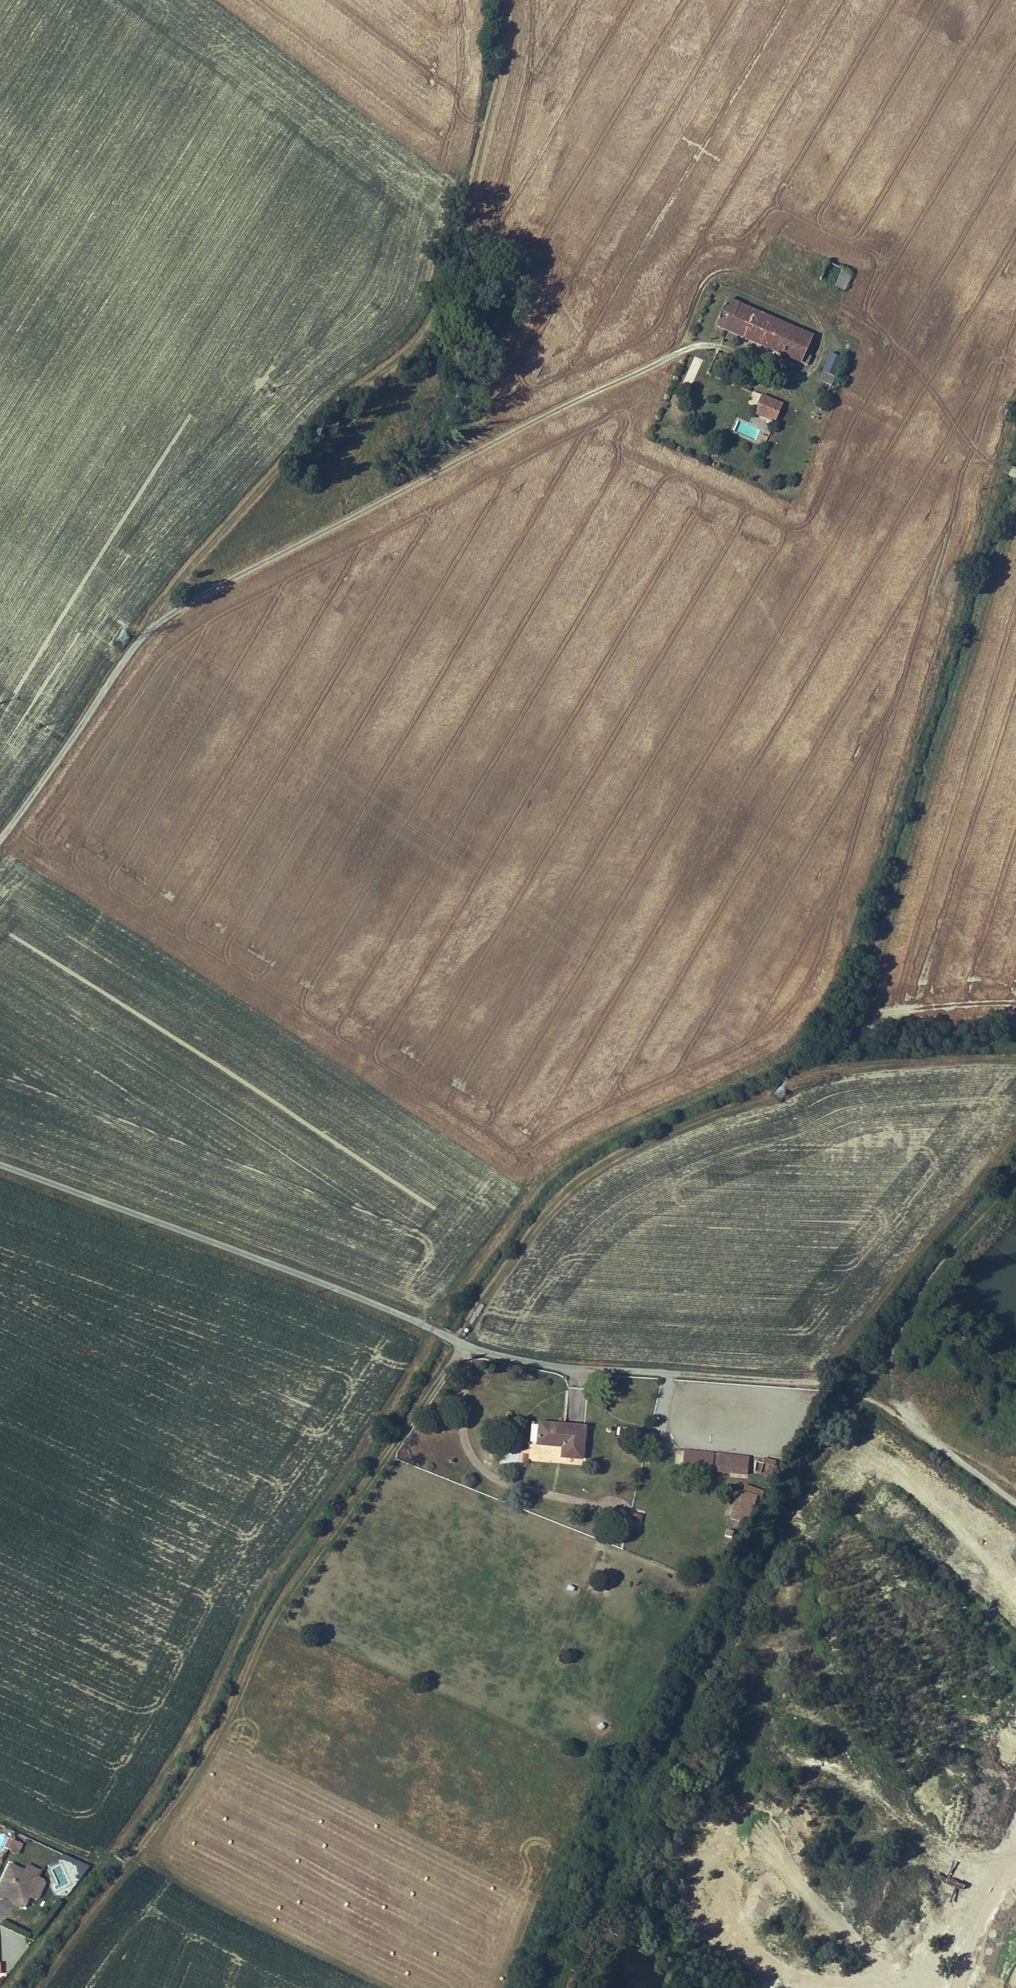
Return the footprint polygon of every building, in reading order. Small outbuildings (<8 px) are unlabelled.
[(845,267),(825,258),(817,276),(837,284),(845,267)] [(719,325),(802,360),(810,364),(813,356),(805,353),(814,333),(730,298),(719,325)] [(831,352),(819,380),(832,385),(844,358),(831,352)] [(755,412),(775,421),(783,403),(755,391),(751,399),(749,403),(757,406),(755,412)] [(536,1416),(534,1438),(557,1440),(555,1452),(577,1454),(580,1420),(536,1416)] [(686,1449),(685,1463),(713,1466),(715,1452),(686,1449)] [(722,1453),(715,1452),(713,1466),(720,1467),(722,1453)] [(750,1455),(722,1453),(720,1467),(749,1470),(750,1455)] [(764,1457),(764,1462),(756,1461),(754,1471),(773,1474),(776,1459),(764,1457)] [(713,1466),(685,1463),(684,1468),(713,1471),(713,1466)] [(749,1470),(720,1467),(720,1472),(748,1475),(749,1470)] [(745,1484),(732,1518),(748,1524),(753,1512),(751,1512),(742,1508),(748,1494),(757,1497),(760,1490),(745,1484)] [(751,1512),(757,1497),(748,1494),(742,1508),(751,1512)] [(641,1522),(643,1514),(635,1513),(633,1521),(641,1522)] [(22,1844),(9,1837),(4,1847),(18,1854),(22,1844)] [(3,1899),(4,1896),(12,1900),(14,1904),(21,1908),(25,1906),(29,1896),(38,1877),(41,1871),(28,1865),(25,1871),(10,1863),(0,1885),(0,1897),(3,1899)] [(38,1877),(29,1896),(35,1899),(38,1898),(45,1883),(44,1880),(38,1877)]
